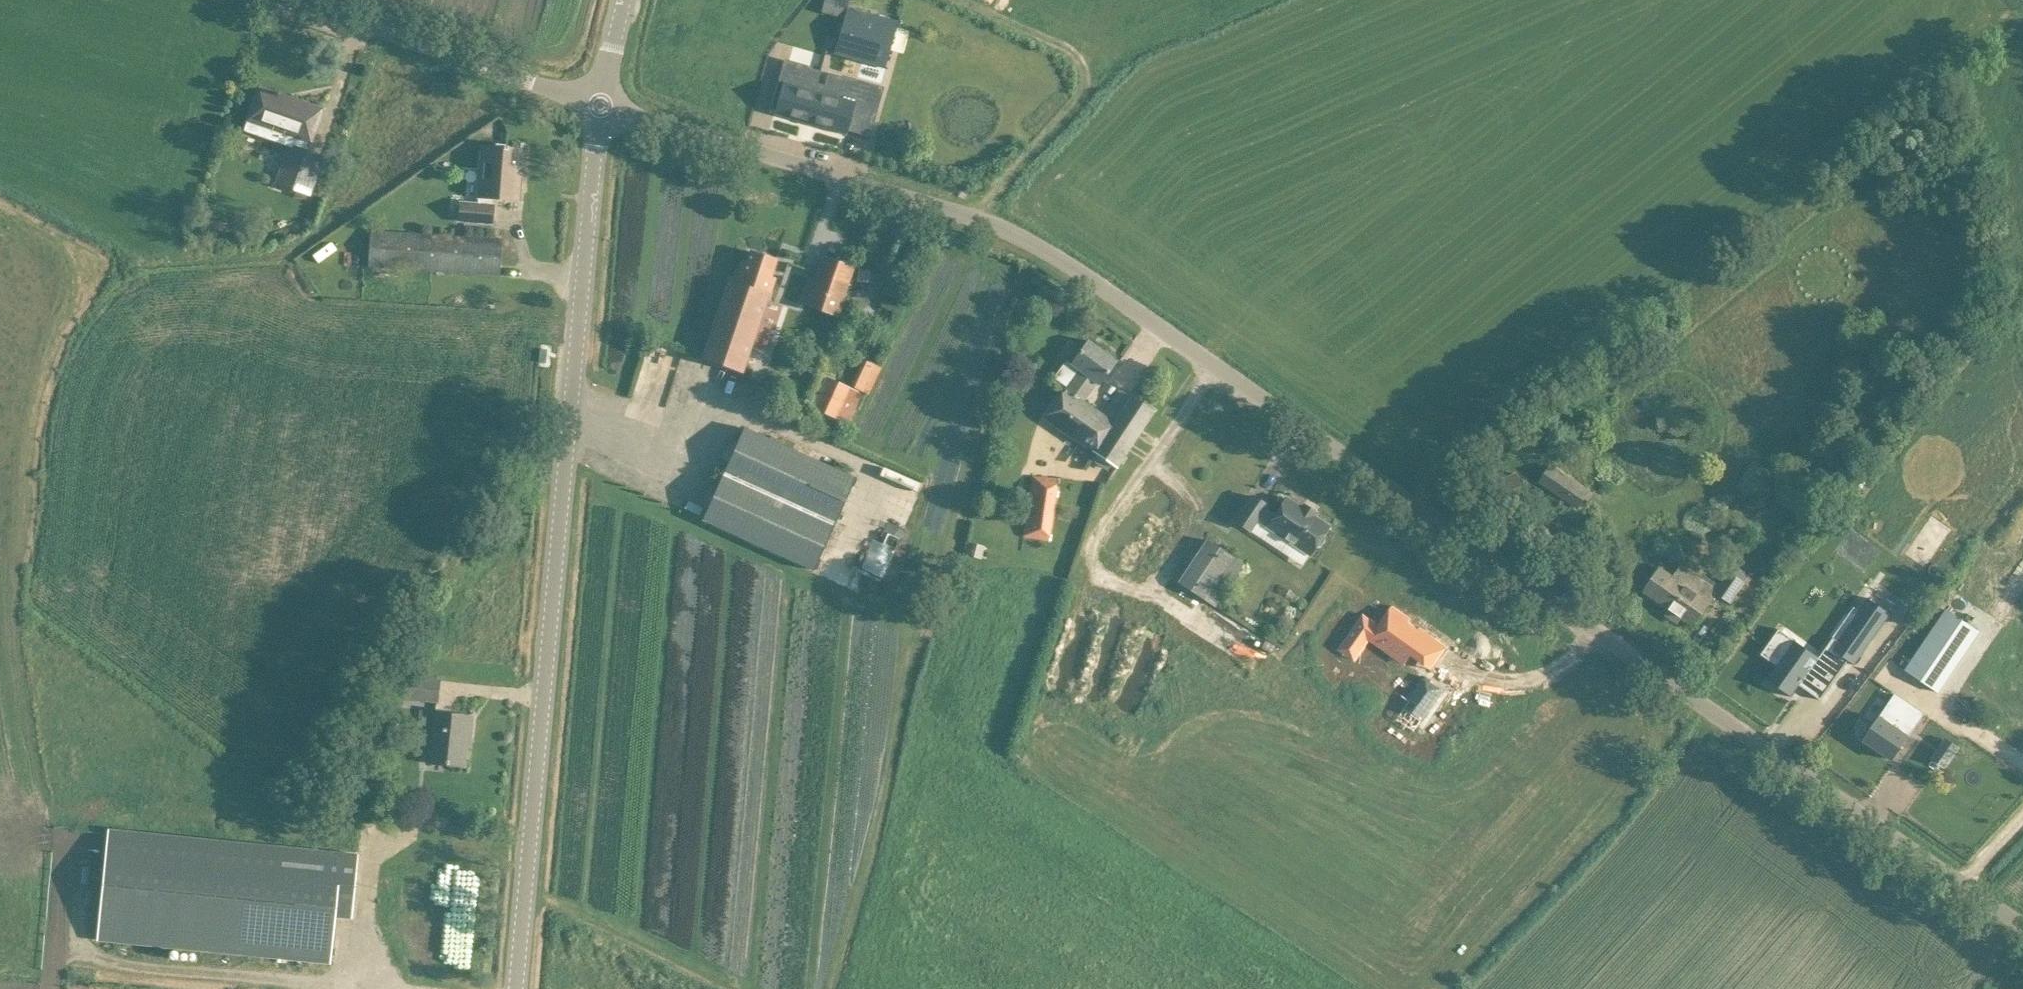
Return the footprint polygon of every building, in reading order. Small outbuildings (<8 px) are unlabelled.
[(847,8),(834,54),(885,69),(898,22),(847,8)] [(771,107),(771,109),(775,110),(774,114),(847,135),(848,131),(870,137),(870,136),(866,134),(869,124),(870,122),(858,118),(861,107),(873,110),(873,109),(873,108),(878,89),(879,90),(879,88),(841,77),(836,76),(828,74),(825,86),(818,84),(821,71),(813,69),(808,67),(788,62),(788,64),(783,82),(782,82),(780,89),(777,88),(772,107),(771,107)] [(306,200),(308,195),(311,195),(324,156),(307,150),(309,143),(311,143),(322,110),(290,99),(289,103),(278,99),(280,93),(274,91),(274,93),(259,88),(248,122),(244,134),(286,147),(275,183),(296,190),(294,196),(306,200)] [(458,220),(472,221),(492,223),(493,206),(491,206),(492,198),(518,200),(520,179),(516,179),(516,169),(518,169),(519,150),(508,149),(508,147),(504,147),(504,149),(484,147),(479,207),(459,205),(458,220)] [(499,275),(501,240),(368,231),(366,266),(499,275)] [(736,282),(729,280),(702,358),(743,372),(775,278),(770,276),(776,260),(751,251),(747,264),(743,262),(736,282)] [(837,316),(854,268),(822,257),(805,305),(837,316)] [(1116,468),(1123,457),(1154,411),(1120,389),(1103,416),(1077,398),(1091,379),(1099,385),(1116,361),(1088,341),(1070,364),(1079,370),(1045,419),(1116,468)] [(645,349),(644,356),(629,354),(627,372),(659,377),(663,352),(645,349)] [(860,370),(853,387),(866,393),(873,376),(860,370)] [(818,396),(813,407),(847,423),(854,408),(859,396),(857,392),(849,388),(826,378),(818,396)] [(855,477),(745,427),(703,520),(813,570),(855,477)] [(1033,476),(1025,534),(1051,537),(1060,480),(1033,476)] [(1252,496),(1235,522),(1249,531),(1256,520),(1309,555),(1328,526),(1313,516),(1315,513),(1303,505),(1301,508),(1286,498),(1274,515),(1264,509),(1266,505),(1252,496)] [(1206,540),(1195,557),(1179,582),(1176,586),(1184,591),(1187,587),(1214,605),(1242,564),(1206,540)] [(1718,591),(1734,602),(1752,574),(1736,563),(1718,591)] [(1645,591),(1658,600),(1671,609),(1667,615),(1678,622),(1682,617),(1695,625),(1706,609),(1719,589),(1682,564),(1674,576),(1661,567),(1645,591)] [(1132,710),(1159,629),(1163,616),(1087,587),(1053,682),(1096,700),(1116,706),(1117,705),(1132,710)] [(1785,689),(1792,694),(1791,696),(1792,696),(1801,684),(1819,697),(1818,698),(1821,700),(1850,660),(1855,663),(1854,664),(1855,665),(1891,614),(1890,613),(1889,614),(1869,600),(1870,599),(1869,598),(1860,611),(1856,616),(1865,622),(1854,637),(1846,631),(1839,641),(1834,638),(1823,653),(1822,652),(1819,657),(1818,656),(1818,657),(1782,632),(1783,631),(1780,629),(1762,655),(1765,657),(1765,656),(1778,665),(1768,680),(1769,680),(1771,679),(1781,686),(1781,687),(1785,690),(1785,689)] [(1363,614),(1338,650),(1342,653),(1344,651),(1356,659),(1363,650),(1370,641),(1377,631),(1398,646),(1391,655),(1391,656),(1392,656),(1393,656),(1405,665),(1412,655),(1427,666),(1431,659),(1435,662),(1434,663),(1435,664),(1448,646),(1420,627),(1419,629),(1409,622),(1411,618),(1393,606),(1379,625),(1363,614)] [(1946,610),(1906,669),(1939,692),(1980,632),(1946,610)] [(402,676),(400,697),(439,701),(441,681),(402,676)] [(1425,676),(1409,699),(1417,705),(1411,714),(1415,717),(1416,716),(1421,720),(1422,721),(1421,722),(1421,723),(1444,691),(1431,682),(1432,681),(1425,676)] [(1893,760),(1904,743),(1923,715),(1895,696),(1865,741),(1893,760)] [(428,761),(444,763),(463,765),(466,737),(470,737),(472,717),(433,713),(428,761)] [(279,851),(107,833),(97,936),(330,959),(335,917),(351,918),(358,854),(279,846),(279,851)]
